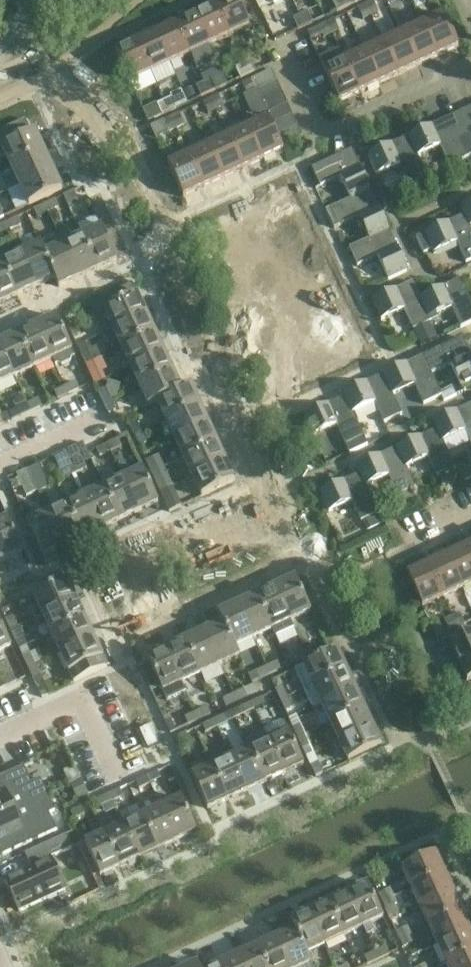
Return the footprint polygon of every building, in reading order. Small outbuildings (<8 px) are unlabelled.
[(229,38),(249,28),(236,0),(228,0),(214,6),(229,38)] [(340,0),(335,0),(332,1),(337,12),(344,9),(340,0)] [(344,9),(351,6),(349,0),(340,0),(344,9)] [(366,5),(371,17),(379,13),(373,1),(366,5)] [(371,17),(366,5),(358,8),(363,21),(371,17)] [(229,38),(214,6),(195,15),(209,47),(229,38)] [(299,16),(304,27),(312,24),(307,13),(299,16)] [(422,24),(438,57),(458,48),(442,14),(422,24)] [(209,47),(195,15),(175,25),(190,56),(209,47)] [(293,20),(298,30),(304,27),(299,16),(293,20)] [(327,23),(332,35),(339,32),(334,20),(327,23)] [(318,27),(319,27),(307,32),(312,41),(322,36),(324,39),(332,35),(327,23),(318,27)] [(403,33),(418,66),(438,57),(422,24),(403,33)] [(190,56),(175,25),(155,34),(170,65),(190,56)] [(383,42),(399,75),(418,66),(403,33),(383,42)] [(170,65),(155,34),(136,43),(150,74),(170,65)] [(363,51),(379,84),(399,75),(383,42),(363,51)] [(116,52),(130,83),(150,74),(136,43),(116,52)] [(359,93),(344,60),(339,49),(319,59),(339,103),(359,93)] [(344,60),(359,93),(379,84),(363,51),(344,60)] [(241,66),(246,77),(254,73),(249,62),(241,66)] [(235,68),(240,79),(246,77),(241,66),(235,68)] [(255,91),(277,81),(272,70),(250,80),(255,91)] [(203,84),(208,95),(215,91),(210,80),(203,84)] [(250,80),(242,84),(247,96),(255,93),(255,91),(250,80)] [(255,91),(255,93),(260,103),(282,93),(277,81),(255,91)] [(196,87),(201,98),(208,95),(203,84),(196,87)] [(192,89),(185,92),(188,100),(196,96),(192,89)] [(265,113),(287,103),(282,93),(260,103),(265,113)] [(210,99),(216,111),(223,108),(218,96),(210,99)] [(163,102),(168,113),(176,109),(171,98),(163,102)] [(216,111),(210,99),(202,103),(208,115),(216,111)] [(168,113),(163,102),(156,105),(161,116),(168,113)] [(270,124),(292,114),(287,103),(265,113),(268,119),(270,124)] [(470,136),(470,135),(470,109),(470,108),(459,113),(470,136)] [(408,137),(417,157),(418,157),(440,147),(449,167),(466,159),(458,141),(470,136),(459,113),(408,137)] [(171,117),(177,130),(184,126),(179,114),(171,117)] [(275,135),(297,125),(292,114),(270,124),(275,135)] [(177,130),(171,117),(163,121),(169,133),(177,130)] [(247,128),(262,161),(283,151),(281,147),(275,135),(270,124),(268,119),(247,128)] [(31,134),(25,121),(0,133),(0,150),(2,149),(11,168),(44,153),(35,132),(31,134)] [(297,125),(275,135),(281,147),(302,137),(297,125)] [(228,137),(243,170),(262,161),(247,128),(228,137)] [(470,136),(458,141),(466,159),(470,156),(470,135),(470,136)] [(208,146),(223,179),(243,170),(228,137),(208,146)] [(367,156),(376,176),(400,165),(409,185),(427,177),(418,157),(417,157),(408,137),(367,156)] [(189,155),(203,188),(223,179),(208,146),(189,155)] [(352,151),(312,169),(320,187),(340,178),(350,200),(371,191),(352,151)] [(44,153),(11,168),(19,187),(53,171),(44,153)] [(168,165),(183,197),(203,188),(189,155),(168,165)] [(29,206),(62,191),(53,171),(19,187),(29,206)] [(350,200),(330,209),(339,227),(358,218),(368,240),(369,240),(389,231),(371,191),(350,200)] [(78,200),(74,192),(63,197),(66,205),(78,200)] [(59,208),(55,200),(43,206),(47,214),(59,208)] [(461,207),(464,216),(470,228),(470,227),(470,203),(461,207)] [(47,214),(43,206),(33,210),(37,218),(47,214)] [(431,251),(433,254),(457,243),(466,264),(470,261),(470,228),(464,216),(415,238),(423,255),(431,251)] [(6,223),(10,231),(21,226),(17,218),(6,223)] [(6,223),(0,226),(0,236),(10,231),(6,223)] [(117,262),(101,227),(80,237),(96,271),(117,262)] [(388,281),(408,272),(389,231),(369,240),(368,240),(349,249),(357,267),(377,258),(388,281)] [(96,271),(80,237),(62,246),(77,280),(96,271)] [(20,254),(37,288),(54,280),(55,279),(43,255),(39,245),(20,254)] [(77,280),(62,246),(45,253),(41,245),(39,245),(43,255),(55,279),(54,280),(58,289),(77,280)] [(37,288),(20,254),(1,263),(17,297),(37,288)] [(1,263),(0,263),(0,305),(17,297),(1,263)] [(470,323),(470,304),(460,280),(420,298),(419,299),(430,322),(438,319),(436,315),(451,308),(461,328),(470,323)] [(419,299),(420,298),(412,282),(371,301),(380,322),(404,311),(413,330),(430,322),(419,299)] [(112,331),(146,315),(137,295),(103,311),(112,331)] [(121,350),(155,334),(146,315),(112,331),(121,350)] [(75,357),(62,330),(56,317),(36,327),(52,361),(53,361),(56,366),(59,364),(62,366),(70,362),(72,358),(75,357)] [(67,327),(72,339),(80,335),(75,324),(67,327)] [(422,326),(413,330),(418,341),(421,347),(430,343),(422,326)] [(17,336),(33,370),(52,361),(36,327),(17,336)] [(130,369),(164,353),(155,334),(121,350),(130,369)] [(17,336),(0,343),(0,349),(14,379),(33,370),(17,336)] [(462,339),(422,357),(431,375),(450,366),(461,390),(470,385),(470,358),(462,339)] [(0,349),(0,385),(14,379),(0,349)] [(86,366),(93,363),(99,360),(94,349),(80,355),(86,366)] [(139,388),(173,372),(164,353),(130,369),(139,388)] [(440,393),(440,392),(431,375),(422,357),(382,375),(392,396),(393,395),(414,385),(423,405),(441,397),(442,397),(440,393)] [(93,363),(86,366),(90,377),(98,374),(93,363)] [(173,372),(139,388),(144,400),(139,402),(143,410),(157,403),(157,402),(182,392),(181,390),(173,372)] [(352,414),(353,414),(375,404),(384,423),(402,415),(393,395),(392,396),(382,375),(342,394),(344,398),(352,414)] [(65,387),(68,395),(79,390),(76,382),(65,387)] [(165,422),(200,406),(190,386),(181,390),(182,392),(157,402),(157,403),(165,422)] [(68,395),(65,387),(54,392),(57,400),(68,395)] [(452,387),(440,393),(442,397),(441,397),(444,402),(456,396),(452,387)] [(106,389),(98,393),(103,405),(111,401),(106,389)] [(353,414),(352,414),(344,398),(303,417),(313,437),(336,426),(349,454),(368,446),(353,414)] [(26,405),(30,413),(42,407),(38,399),(26,405)] [(111,401),(103,405),(108,415),(116,412),(111,401)] [(16,410),(19,418),(30,413),(26,405),(16,410)] [(432,422),(436,430),(442,443),(443,442),(465,432),(470,446),(470,405),(432,422)] [(174,441),(208,425),(200,406),(165,422),(174,441)] [(128,425),(132,434),(133,437),(142,433),(136,421),(128,425)] [(183,460),(217,444),(208,425),(174,441),(183,460)] [(396,448),(405,468),(406,468),(428,458),(437,478),(439,477),(442,484),(453,488),(457,476),(455,475),(453,471),(455,470),(443,442),(442,443),(436,430),(396,448)] [(142,433),(133,437),(138,447),(146,444),(142,433)] [(106,445),(110,453),(121,448),(118,440),(106,445)] [(191,479),(226,463),(217,444),(183,460),(191,479)] [(110,453),(106,445),(96,450),(99,458),(110,453)] [(63,453),(74,475),(87,469),(76,447),(63,453)] [(404,512),(419,505),(412,489),(415,488),(406,468),(405,468),(396,448),(355,467),(359,475),(360,474),(366,487),(367,486),(388,477),(397,496),(404,512)] [(74,475),(63,453),(53,458),(63,480),(74,475)] [(151,475),(158,471),(153,459),(145,463),(151,475)] [(226,463),(191,479),(200,498),(235,482),(226,463)] [(50,487),(39,465),(27,470),(32,479),(37,492),(38,493),(50,487)] [(459,472),(464,482),(470,478),(470,469),(470,467),(459,472)] [(158,503),(142,469),(122,478),(138,512),(158,503)] [(26,471),(16,475),(26,497),(37,492),(32,479),(27,470),(26,471)] [(158,471),(151,475),(156,486),(164,482),(158,471)] [(380,526),(375,516),(379,514),(367,486),(366,487),(360,474),(359,475),(319,493),(328,513),(352,502),(361,522),(362,522),(367,532),(380,526)] [(138,512),(122,478),(103,487),(119,521),(138,512)] [(119,521),(103,487),(84,496),(100,530),(119,521)] [(167,489),(160,492),(165,504),(172,500),(167,489)] [(100,530),(84,496),(66,504),(82,538),(100,530)] [(82,538),(66,504),(46,513),(62,547),(82,538)] [(62,547),(46,513),(27,522),(43,556),(62,547)] [(6,519),(0,521),(0,558),(2,562),(22,553),(6,519)] [(467,547),(447,556),(463,590),(470,586),(470,557),(467,547)] [(427,565),(443,599),(463,590),(447,556),(427,565)] [(407,575),(423,608),(443,599),(427,565),(407,575)] [(275,588),(291,623),(311,614),(295,579),(275,588)] [(66,581),(32,597),(42,616),(76,601),(66,581)] [(275,588),(256,597),(272,631),(275,637),(294,629),(291,623),(275,588)] [(272,631),(256,597),(237,606),(253,640),(272,631)] [(50,635),(84,619),(76,601),(42,616),(50,635)] [(253,640),(237,606),(218,615),(222,624),(223,624),(234,648),(236,648),(253,640)] [(465,626),(459,613),(451,617),(457,629),(465,626)] [(4,620),(7,627),(9,631),(17,628),(12,617),(4,620)] [(457,629),(451,617),(444,620),(449,633),(457,629)] [(59,654),(93,638),(84,619),(50,635),(59,654)] [(223,624),(222,624),(204,633),(220,666),(240,657),(235,648),(236,648),(234,648),(223,624)] [(0,625),(0,654),(11,649),(0,625)] [(17,628),(9,631),(15,643),(15,642),(23,639),(17,628)] [(450,641),(468,679),(470,677),(470,632),(450,641)] [(220,666),(204,633),(186,641),(201,675),(220,666)] [(73,684),(107,668),(93,638),(59,654),(73,684)] [(435,645),(439,653),(450,648),(445,640),(435,645)] [(201,675),(186,641),(166,650),(182,683),(201,675)] [(304,650),(308,658),(318,653),(315,645),(304,650)] [(186,692),(182,683),(166,650),(147,659),(166,701),(186,692)] [(293,655),(296,663),(308,658),(304,650),(293,655)] [(337,651),(295,670),(304,690),(346,670),(337,651)] [(23,658),(22,658),(27,669),(35,665),(30,655),(23,658)] [(266,667),(270,675),(281,670),(277,662),(266,667)] [(27,669),(32,680),(40,677),(35,665),(27,669)] [(255,672),(259,680),(270,675),(266,667),(255,672)] [(313,710),(322,705),(355,690),(346,670),(304,690),(313,710)] [(3,679),(7,687),(17,683),(13,675),(3,679)] [(36,688),(41,699),(49,695),(44,685),(36,688)] [(282,687),(275,690),(280,702),(288,698),(282,687)] [(244,690),(233,695),(237,703),(248,698),(244,690)] [(330,724),(364,708),(355,690),(322,705),(330,724)] [(222,700),(226,708),(237,703),(233,695),(222,700)] [(250,704),(253,711),(265,706),(262,698),(250,704)] [(288,698),(280,702),(285,712),(293,709),(288,698)] [(250,704),(237,709),(241,717),(253,711),(250,704)] [(195,713),(199,721),(211,716),(207,707),(195,713)] [(333,746),(372,728),(364,708),(330,724),(339,742),(333,745),(333,746)] [(184,718),(188,726),(199,721),(195,713),(184,718)] [(224,716),(212,721),(216,728),(227,723),(224,716)] [(171,719),(164,722),(170,735),(176,732),(171,719)] [(216,728),(212,721),(202,726),(205,733),(216,728)] [(298,740),(305,736),(300,725),(292,728),(298,740)] [(149,727),(140,731),(148,749),(157,745),(149,727)] [(342,750),(348,762),(381,747),(372,728),(333,746),(337,753),(342,750)] [(303,765),(288,731),(267,740),(283,775),(303,765)] [(174,738),(178,746),(189,741),(185,733),(174,738)] [(305,736),(298,740),(302,750),(310,747),(305,736)] [(283,775),(267,740),(248,749),(264,783),(283,775)] [(264,783),(248,749),(229,758),(245,792),(264,783)] [(245,792),(229,758),(210,766),(226,801),(245,792)] [(318,763),(310,767),(315,778),(323,774),(318,763)] [(81,781),(75,769),(74,766),(63,771),(70,786),(81,781)] [(226,801),(210,766),(191,775),(207,810),(226,801)] [(47,796),(40,780),(31,784),(23,767),(0,778),(0,818),(47,796)] [(147,777),(150,784),(161,780),(157,772),(147,777)] [(150,784),(147,777),(135,782),(139,790),(150,784)] [(89,797),(82,781),(71,786),(79,802),(89,797)] [(108,795),(112,802),(123,797),(120,790),(108,795)] [(98,800),(101,807),(112,802),(108,795),(98,800)] [(0,818),(0,857),(56,831),(49,815),(55,812),(47,796),(0,818)] [(161,807),(177,842),(196,833),(180,798),(161,807)] [(177,842),(161,807),(141,816),(157,851),(177,842)] [(81,808),(70,813),(73,820),(84,815),(81,808)] [(157,851),(141,816),(122,825),(139,859),(157,851)] [(139,859),(122,825),(104,833),(120,868),(139,859)] [(95,837),(84,843),(100,877),(120,868),(104,833),(102,829),(93,833),(95,837)] [(31,868),(4,880),(19,912),(66,890),(51,858),(72,849),(66,836),(25,855),(31,868)] [(410,889),(444,874),(435,854),(401,870),(410,889)] [(444,874),(410,889),(419,908),(453,893),(444,874)] [(383,920),(367,885),(348,894),(364,929),(363,929),(366,935),(374,932),(371,926),(383,920)] [(390,889),(378,895),(382,903),(393,897),(390,889)] [(427,927),(462,911),(453,893),(419,908),(427,927)] [(329,903),(345,937),(363,929),(364,929),(348,894),(329,903)] [(393,897),(382,903),(385,911),(391,922),(400,917),(395,906),(397,905),(393,897)] [(345,937),(329,903),(310,911),(326,946),(345,937)] [(326,946),(310,911),(290,921),(294,930),(295,930),(306,955),(307,955),(326,946)] [(436,946),(470,930),(462,911),(427,927),(436,946)] [(400,917),(391,922),(399,940),(411,935),(408,927),(402,916),(400,917)] [(290,966),(305,966),(312,964),(307,955),(306,955),(295,930),(294,930),(276,939),(290,966)] [(470,953),(470,932),(470,930),(436,946),(445,965),(470,953)] [(403,948),(415,943),(411,935),(399,940),(403,948)] [(276,939),(257,947),(266,966),(290,966),(276,939)] [(257,947),(238,956),(243,966),(266,966),(257,947)] [(389,955),(386,948),(375,953),(378,960),(389,955)] [(364,958),(367,966),(378,960),(375,953),(364,958)] [(445,965),(446,966),(470,966),(470,953),(445,965)] [(238,956),(219,965),(220,966),(243,966),(238,956)]
